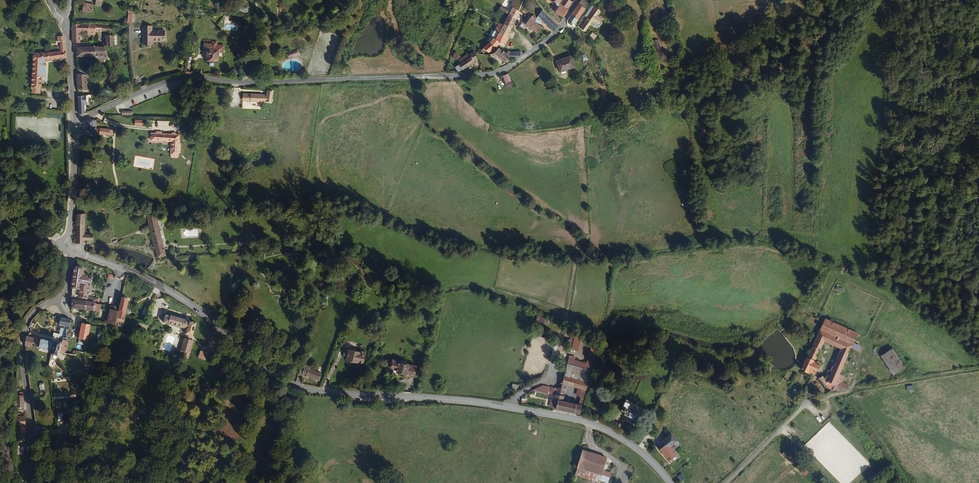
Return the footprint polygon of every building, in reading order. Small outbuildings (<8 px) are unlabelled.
[(565,0),(554,0),(555,1),(550,9),(559,14),(563,7),(562,5),(565,0)] [(589,4),(582,0),(579,0),(572,12),(567,25),(575,29),(589,4)] [(92,13),(94,4),(84,2),(82,11),(92,13)] [(513,26),(521,12),(512,6),(503,24),(503,25),(511,28),(513,25),(513,26)] [(600,18),(595,15),(598,10),(592,6),(591,7),(590,7),(584,17),(586,18),(580,29),(586,32),(592,21),(598,24),(600,18)] [(549,18),(540,9),(535,15),(533,19),(541,25),(543,23),(538,19),(540,17),(550,28),(554,25),(549,18)] [(541,25),(533,19),(535,15),(531,13),(525,24),(537,32),(541,25)] [(96,32),(96,24),(81,23),(81,24),(74,24),(73,43),(80,43),(80,33),(88,33),(88,36),(95,36),(96,32)] [(112,36),(112,25),(102,24),(101,33),(107,33),(107,36),(112,36)] [(503,45),(508,36),(513,37),(514,32),(511,30),(511,28),(503,25),(498,35),(495,34),(492,39),(493,39),(493,42),(485,47),(488,53),(493,50),(497,47),(499,43),(501,44),(503,45)] [(162,42),(162,32),(149,32),(149,28),(141,27),(140,46),(149,46),(149,42),(162,42)] [(593,41),(598,34),(591,31),(588,38),(593,41)] [(115,46),(115,35),(112,36),(107,36),(106,36),(106,47),(115,46)] [(66,46),(64,41),(64,37),(57,36),(57,40),(60,40),(60,51),(33,54),(32,86),(40,86),(42,86),(42,75),(45,75),(45,62),(67,57),(66,49),(66,46)] [(656,53),(663,52),(660,39),(653,40),(656,53)] [(226,52),(227,46),(219,44),(220,41),(214,40),(214,44),(207,42),(205,54),(208,55),(210,49),(222,51),(224,52),(226,52)] [(94,57),(95,47),(77,46),(77,57),(94,57)] [(106,57),(106,47),(95,47),(94,57),(106,57)] [(219,63),(222,51),(210,49),(208,55),(208,58),(209,58),(208,61),(212,62),(211,65),(216,66),(216,62),(219,63)] [(480,64),(476,53),(473,50),(471,49),(469,51),(470,53),(469,54),(468,53),(459,59),(461,62),(456,66),(460,71),(475,62),(477,67),(480,64)] [(276,60),(287,55),(285,50),(274,55),(276,60)] [(509,59),(522,56),(522,51),(512,53),(507,50),(506,53),(499,50),(495,56),(507,62),(509,59)] [(576,66),(572,55),(558,60),(561,71),(576,66)] [(512,80),(509,72),(503,75),(506,83),(512,80)] [(86,90),(86,79),(96,78),(96,74),(78,75),(78,90),(86,90)] [(515,85),(512,80),(506,83),(505,83),(507,89),(515,85)] [(271,105),(273,94),(267,93),(266,98),(259,96),(258,103),(271,105)] [(258,103),(259,96),(247,94),(246,101),(258,103)] [(87,105),(86,96),(78,96),(79,114),(85,114),(84,105),(87,105)] [(96,120),(94,120),(91,122),(84,125),(84,130),(84,131),(79,131),(79,141),(96,141),(96,120)] [(173,157),(175,147),(173,146),(174,139),(171,138),(171,136),(167,135),(167,137),(157,135),(158,133),(151,132),(150,134),(148,134),(146,141),(167,144),(164,159),(170,159),(171,157),(173,157)] [(161,241),(154,213),(135,209),(137,220),(144,220),(154,257),(165,256),(161,241)] [(83,233),(84,216),(76,215),(74,227),(74,242),(83,244),(83,241),(87,241),(87,234),(83,233)] [(88,299),(92,276),(83,274),(84,268),(74,266),(72,288),(71,299),(86,301),(87,299),(88,299)] [(127,307),(129,299),(122,297),(120,307),(118,316),(125,318),(126,314),(127,307)] [(85,310),(86,301),(71,299),(71,309),(85,310)] [(94,312),(96,303),(86,301),(85,310),(94,312)] [(118,316),(120,307),(111,305),(107,323),(116,325),(117,322),(118,316)] [(192,336),(196,324),(170,316),(167,324),(187,330),(185,334),(187,335),(192,336)] [(815,328),(819,320),(813,318),(809,326),(815,328)] [(67,339),(71,320),(66,319),(64,326),(62,337),(67,339)] [(848,344),(852,335),(819,320),(815,328),(798,362),(794,371),(808,378),(815,365),(811,363),(818,348),(835,355),(828,370),(824,368),(821,373),(819,372),(816,377),(826,391),(847,384),(849,377),(842,375),(843,372),(837,370),(840,363),(848,344)] [(87,341),(91,325),(82,323),(78,339),(87,341)] [(189,358),(194,341),(191,340),(192,336),(187,335),(185,339),(181,350),(185,351),(184,356),(189,358)] [(579,351),(583,337),(576,335),(572,349),(579,351)] [(61,344),(42,339),(40,347),(52,350),(51,355),(58,357),(59,353),(61,344)] [(65,355),(69,341),(63,339),(61,344),(59,353),(65,355)] [(846,366),(854,347),(848,344),(840,363),(846,366)] [(904,371),(899,352),(892,350),(893,371),(904,371)] [(211,362),(213,355),(201,351),(199,358),(211,362)] [(363,365),(365,354),(353,352),(351,363),(362,365),(363,365)] [(368,369),(372,353),(367,352),(367,354),(365,354),(363,365),(362,365),(362,368),(368,369)] [(584,391),(591,365),(565,359),(559,385),(578,390),(584,391)] [(404,377),(406,369),(403,368),(404,365),(399,364),(399,366),(390,364),(388,373),(390,373),(390,375),(392,376),(392,379),(397,380),(398,378),(405,380),(405,381),(413,382),(413,379),(404,377)] [(305,377),(308,366),(306,366),(305,368),(301,367),(298,377),(303,378),(304,377),(305,377)] [(320,382),(322,373),(312,371),(312,367),(308,366),(305,377),(307,377),(306,379),(320,382)] [(413,379),(415,370),(406,368),(406,369),(404,377),(413,379)] [(517,392),(519,385),(513,383),(511,390),(517,392)] [(544,397),(545,389),(538,388),(529,394),(544,397)] [(578,414),(583,398),(579,397),(577,404),(560,400),(562,389),(559,388),(558,391),(555,390),(553,402),(551,403),(550,407),(552,407),(551,411),(578,414)] [(21,404),(22,391),(22,390),(17,389),(17,394),(14,393),(14,404),(21,404)] [(640,422),(648,407),(635,402),(636,401),(630,398),(624,410),(630,413),(628,416),(640,422)] [(22,429),(22,413),(18,413),(16,413),(16,418),(13,418),(13,438),(21,438),(21,429),(22,429)] [(668,447),(674,440),(667,435),(660,443),(663,445),(658,451),(671,461),(673,458),(676,460),(679,456),(668,447)] [(785,449),(780,453),(790,462),(794,458),(785,449)] [(601,476),(606,459),(584,450),(577,468),(601,476)] [(803,467),(799,471),(804,476),(808,472),(803,467)]
